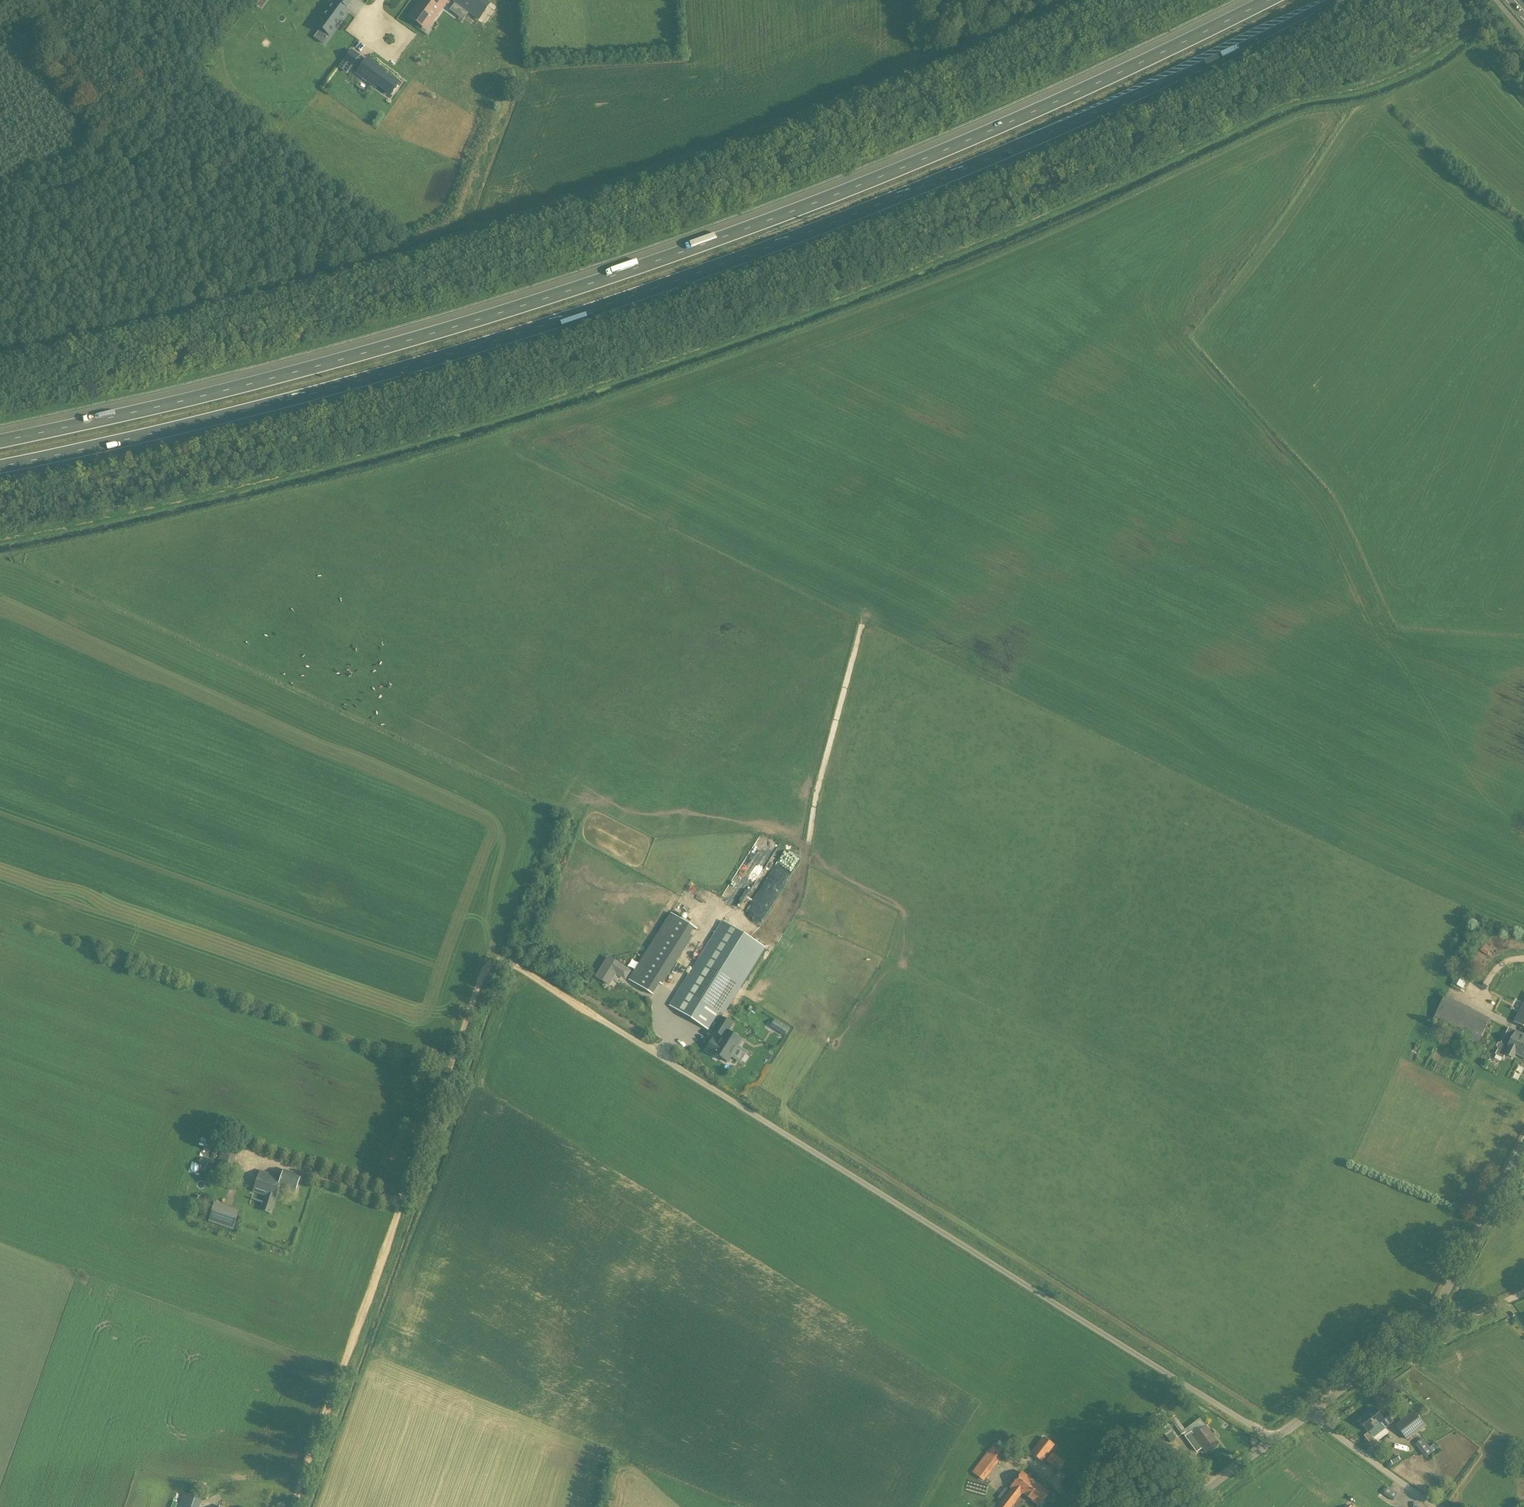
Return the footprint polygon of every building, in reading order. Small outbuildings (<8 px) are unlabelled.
[(268,0),(258,0),(256,4),(262,9),(268,0)] [(411,16),(424,26),(429,20),(431,21),(440,9),(429,0),(423,0),(411,16)] [(492,4),(486,0),(452,0),(455,3),(450,10),(464,20),(469,13),(479,21),(492,4)] [(325,21),(319,29),(330,37),(348,12),(334,2),(322,19),(325,21)] [(359,56),(351,51),(344,61),(352,66),(359,56)] [(381,95),(388,85),(380,79),(382,77),(363,63),(353,77),(372,91),(373,89),(381,95)] [(754,888),(776,847),(758,838),(733,884),(737,887),(730,900),(741,905),(751,886),(754,888)] [(785,885),(801,859),(785,849),(769,876),(785,885)] [(628,980),(652,995),(695,928),(670,913),(628,980)] [(733,1025),(722,1018),(765,948),(722,921),(669,1006),(711,1033),(712,1031),(719,1035),(716,1041),(713,1039),(707,1049),(728,1062),(742,1040),(728,1032),(733,1025)] [(609,985),(615,974),(617,972),(625,978),(629,971),(608,958),(598,974),(596,977),(609,985)] [(1458,970),(1452,984),(1464,989),(1470,976),(1458,970)] [(1432,1022),(1478,1044),(1490,1019),(1445,996),(1432,1022)] [(1515,1022),(1523,1027),(1523,1003),(1515,1022)] [(789,1028),(784,1025),(779,1033),(784,1036),(789,1028)] [(1496,1055),(1503,1058),(1505,1055),(1513,1059),(1515,1054),(1519,1056),(1523,1049),(1518,1047),(1523,1036),(1523,1035),(1509,1028),(1502,1043),(1498,1050),(1496,1055)] [(213,1172),(227,1177),(238,1146),(224,1141),(213,1172)] [(284,1170),(282,1177),(260,1170),(253,1192),(264,1196),(260,1210),(271,1214),(279,1187),(295,1193),(301,1176),(284,1170)] [(239,1211),(215,1202),(208,1221),(233,1230),(239,1211)] [(1388,1413),(1381,1418),(1374,1410),(1359,1422),(1369,1433),(1382,1423),(1386,1428),(1395,1422),(1388,1413)] [(1426,1427),(1414,1411),(1396,1425),(1408,1441),(1426,1427)] [(1185,1432),(1174,1415),(1164,1422),(1175,1439),(1185,1432)] [(1205,1453),(1218,1443),(1206,1427),(1193,1436),(1191,1433),(1185,1437),(1192,1447),(1198,1443),(1205,1453)] [(1433,1452),(1423,1439),(1415,1444),(1426,1458),(1433,1452)] [(1052,1450),(1041,1441),(1032,1451),(1043,1461),(1052,1450)] [(1001,1456),(1005,1451),(998,1446),(994,1451),(991,1449),(973,1472),(984,1480),(1002,1457),(1001,1456)] [(1064,1462),(1052,1453),(1046,1461),(1057,1470),(1064,1462)] [(1013,1487),(997,1506),(1012,1506),(1022,1494),(1039,1506),(1050,1493),(1022,1472),(1011,1486),(1013,1487)] [(966,1492),(986,1495),(988,1484),(968,1480),(966,1492)] [(1384,1494),(1395,1500),(1399,1492),(1389,1486),(1384,1494)] [(201,1498),(181,1493),(177,1506),(199,1506),(201,1498)]
